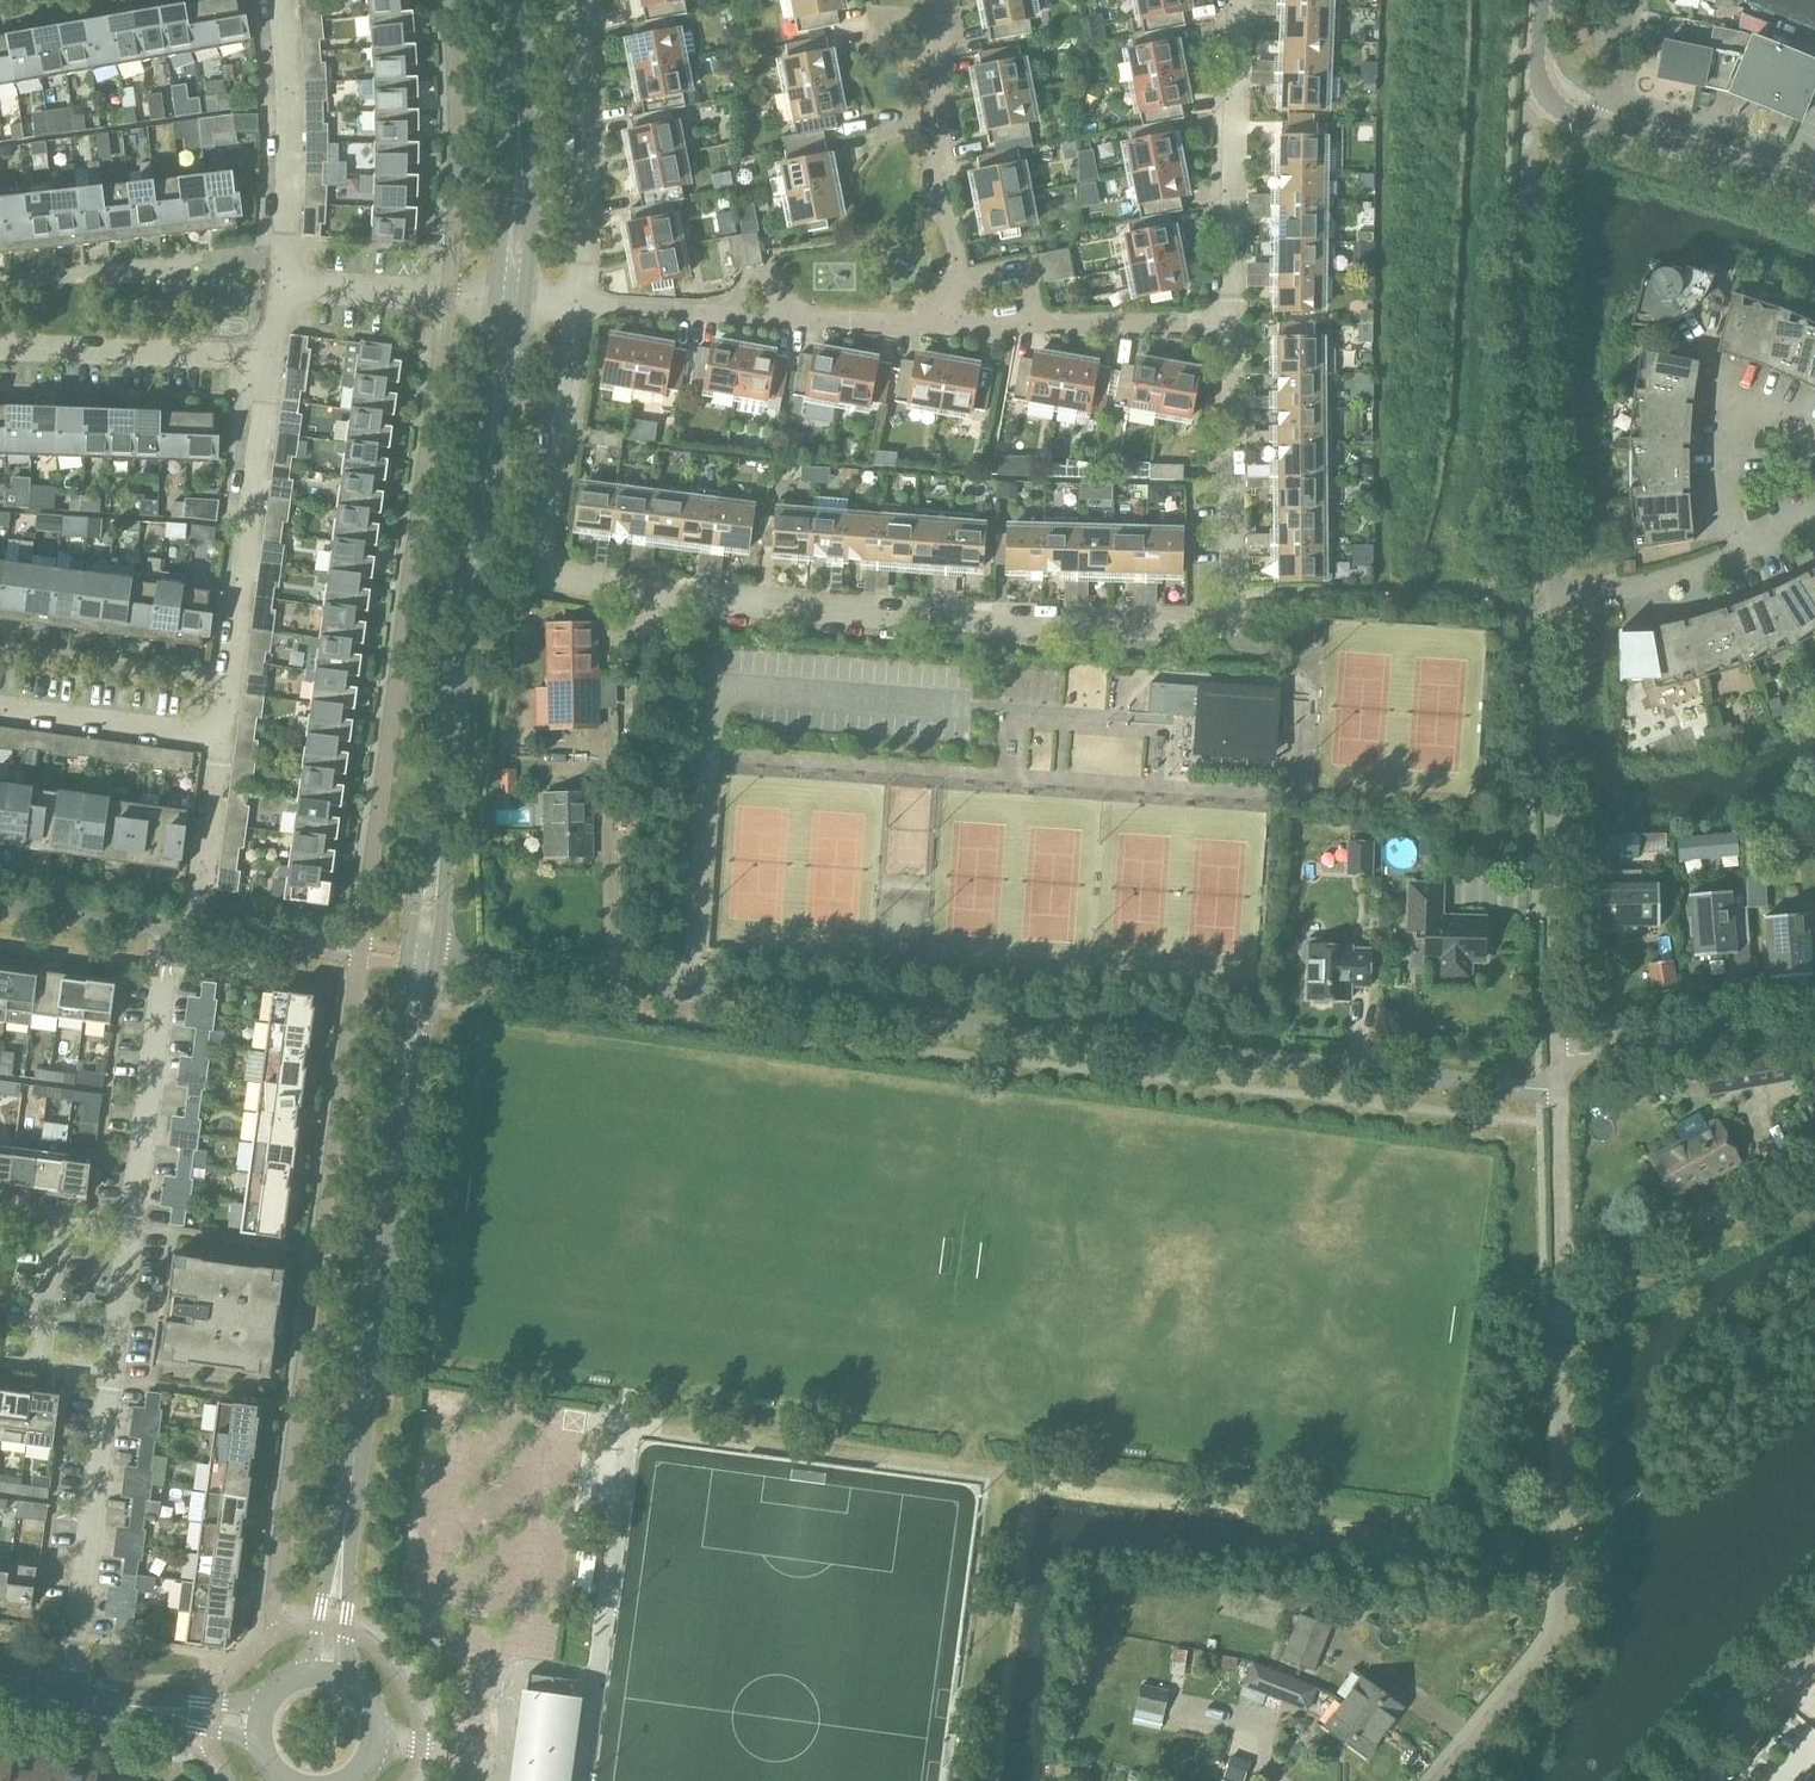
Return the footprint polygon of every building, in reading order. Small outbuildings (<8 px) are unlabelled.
[(186,4),(193,48),(192,49),(193,53),(194,53),(218,44),(219,43),(211,0),(209,0),(186,4)] [(238,0),(211,0),(219,43),(218,44),(218,49),(220,48),(243,40),(244,44),(246,44),(245,39),(249,38),(246,18),(241,19),(238,0)] [(373,15),(373,16),(408,13),(407,12),(407,1),(413,1),(413,0),(367,0),(368,5),(372,5),(373,15)] [(646,21),(646,22),(675,17),(675,16),(688,13),(685,0),(642,0),(646,21)] [(841,0),(792,0),(798,33),(840,25),(837,10),(843,9),(841,0)] [(1032,0),(983,0),(991,41),(1032,33),(1030,18),(1035,17),(1032,0)] [(1144,33),(1167,29),(1173,28),(1186,25),(1183,11),(1189,10),(1187,0),(1138,0),(1144,33)] [(1745,2),(1814,30),(1814,0),(1745,0),(1745,2)] [(170,57),(192,49),(193,48),(186,4),(160,9),(169,52),(167,53),(168,57),(170,57)] [(1286,17),(1285,39),(1328,41),(1340,41),(1341,7),(1329,7),(1278,5),(1277,16),(1286,17)] [(160,9),(135,13),(143,57),(142,57),(142,62),(144,62),(167,53),(169,52),(160,9)] [(375,36),(376,47),(376,48),(410,45),(410,44),(410,34),(416,33),(414,11),(407,12),(408,13),(373,16),(373,15),(369,15),(371,37),(375,36)] [(118,61),(116,62),(117,66),(119,66),(142,57),(143,57),(135,13),(109,17),(118,61)] [(109,17),(84,22),(93,65),(91,66),(92,71),(94,70),(116,62),(118,61),(109,17)] [(646,22),(646,21),(633,24),(635,38),(630,39),(636,70),(683,61),(675,17),(646,22)] [(84,22),(59,26),(67,70),(65,71),(66,75),(68,75),(91,66),(93,65),(84,22)] [(59,26),(33,31),(42,74),(40,75),(41,80),(43,79),(65,71),(67,70),(59,26)] [(1714,27),(1710,43),(1740,49),(1743,33),(1714,27)] [(1144,33),(1131,35),(1134,50),(1128,51),(1134,81),(1167,75),(1181,72),(1173,28),(1167,29),(1144,33)] [(33,31),(8,35),(16,79),(15,79),(15,84),(17,84),(40,75),(42,74),(33,31)] [(1708,51),(1709,52),(1702,87),(1732,93),(1732,92),(1800,119),(1814,81),(1814,61),(1743,33),(1740,49),(1710,43),(1708,51)] [(0,36),(0,85),(15,79),(16,79),(8,35),(0,36)] [(738,40),(737,54),(754,50),(752,37),(738,40)] [(836,82),(827,37),(785,45),(788,60),(782,61),(788,91),(836,82)] [(1275,73),(1327,75),(1328,41),(1285,39),(1285,62),(1275,62),(1275,73)] [(302,42),(303,53),(322,52),(321,40),(302,42)] [(1659,78),(1702,87),(1709,52),(1708,51),(1666,43),(1659,78)] [(377,68),(378,79),(378,80),(412,78),(412,77),(412,66),(418,66),(417,44),(410,44),(410,45),(376,48),(376,47),(372,47),(373,68),(377,68)] [(975,70),(981,100),(1028,90),(1019,46),(978,54),(981,68),(975,70)] [(323,63),(322,52),(303,53),(304,64),(323,63)] [(734,55),(724,55),(724,63),(735,62),(734,55)] [(683,61),(636,70),(644,114),(645,115),(673,110),(673,109),(686,106),(700,104),(697,89),(689,90),(683,61)] [(1378,63),(1362,62),(1362,77),(1378,77),(1378,63)] [(1167,75),(1134,81),(1143,125),(1143,126),(1167,121),(1171,120),(1171,121),(1184,118),(1182,103),(1187,102),(1181,72),(1167,75)] [(1325,110),(1327,75),(1275,73),(1274,85),(1284,85),(1283,109),(1325,110)] [(378,100),(379,111),(414,111),(414,110),(413,99),(420,99),(419,77),(412,77),(412,78),(378,80),(378,79),(374,79),(374,100),(378,100)] [(1364,90),(1376,91),(1376,79),(1364,78),(1364,90)] [(841,112),(836,82),(788,91),(797,136),(839,128),(836,114),(841,112)] [(737,99),(750,98),(748,86),(736,87),(737,99)] [(1028,90),(981,100),(990,144),(994,143),(996,154),(1018,149),(1033,147),(1031,136),(1028,122),(1034,120),(1028,90)] [(147,96),(151,121),(166,119),(162,94),(147,96)] [(229,94),(207,98),(209,112),(231,109),(229,94)] [(200,97),(174,101),(176,117),(202,113),(200,97)] [(306,102),(306,113),(325,113),(324,101),(306,102)] [(134,107),(124,109),(126,124),(137,123),(134,107)] [(126,124),(124,109),(113,110),(115,126),(126,124)] [(379,132),(379,143),(414,143),(414,142),(414,132),(420,132),(420,110),(414,110),(414,111),(379,111),(375,111),(375,132),(379,132)] [(645,115),(644,114),(631,116),(634,131),(629,132),(635,164),(681,154),(673,110),(645,115)] [(56,112),(47,114),(48,121),(50,135),(59,134),(56,112)] [(325,124),(325,113),(306,113),(306,125),(325,124)] [(75,131),(86,130),(84,114),(73,116),(75,131)] [(233,115),(200,120),(201,134),(203,148),(215,146),(213,135),(236,132),(233,115)] [(189,135),(200,134),(201,134),(200,120),(199,120),(187,121),(189,135)] [(1143,126),(1143,125),(1129,128),(1132,143),(1127,144),(1133,174),(1167,167),(1180,165),(1171,121),(1171,120),(1167,121),(1143,126)] [(48,121),(34,123),(36,137),(50,135),(48,121)] [(1319,123),(1281,122),(1281,172),(1324,173),(1325,138),(1319,138),(1319,123)] [(24,139),(22,123),(11,125),(13,140),(24,139)] [(109,136),(97,138),(99,152),(111,151),(109,136)] [(834,186),(826,141),(784,149),(787,163),(781,165),(787,195),(834,186)] [(46,142),(32,144),(33,155),(47,153),(46,142)] [(379,164),(379,174),(379,175),(413,176),(413,175),(414,165),(420,165),(420,143),(414,142),(414,143),(379,143),(375,142),(375,164),(379,164)] [(0,148),(0,157),(12,155),(11,147),(0,148)] [(974,173),(980,204),(1027,194),(1018,149),(977,158),(980,172),(974,173)] [(1080,153),(1079,184),(1100,180),(1094,151),(1080,153)] [(643,208),(671,203),(671,202),(684,199),(681,184),(687,183),(681,154),(635,164),(643,207),(643,208)] [(142,182),(129,183),(135,235),(134,235),(134,240),(136,240),(159,232),(160,232),(154,180),(152,162),(140,163),(142,182)] [(306,162),(306,173),(324,174),(325,163),(306,162)] [(67,190),(52,192),(58,244),(57,244),(57,248),(58,248),(59,248),(82,241),(83,241),(78,189),(76,170),(75,165),(64,166),(67,190)] [(1167,167),(1133,174),(1141,218),(1169,213),(1170,213),(1183,211),(1180,196),(1186,195),(1180,165),(1167,167)] [(88,169),(76,170),(78,189),(83,241),(82,241),(83,245),(84,245),(85,245),(108,238),(109,238),(103,186),(90,188),(88,169)] [(232,172),(206,175),(211,226),(210,227),(211,231),(213,231),(236,224),(237,228),(239,228),(237,216),(242,215),(239,195),(235,196),(232,172)] [(1271,195),(1271,206),(1323,207),(1324,173),(1281,172),(1280,195),(1271,195)] [(324,185),(324,174),(306,173),(306,185),(324,185)] [(420,175),(413,175),(413,176),(379,175),(379,174),(375,174),(374,196),(378,196),(377,206),(377,207),(412,209),(412,208),(413,197),(419,198),(420,175)] [(206,175),(180,178),(186,229),(185,230),(185,234),(187,234),(210,227),(211,226),(206,175)] [(180,178),(154,180),(160,232),(159,232),(160,237),(162,237),(185,230),(186,229),(180,178)] [(111,242),(134,235),(135,235),(129,183),(103,186),(109,238),(108,238),(109,243),(111,242)] [(840,216),(834,186),(787,195),(793,225),(807,223),(808,231),(828,227),(827,219),(840,216)] [(52,192),(26,195),(32,246),(31,247),(32,251),(34,251),(57,244),(58,244),(52,192)] [(1033,225),(1027,194),(980,204),(986,234),(999,231),(1001,240),(1021,236),(1019,227),(1033,225)] [(8,254),(31,247),(32,246),(26,195),(1,198),(7,249),(6,250),(6,254),(8,254)] [(627,225),(633,257),(680,247),(671,203),(643,208),(643,207),(630,209),(633,223),(627,225)] [(419,208),(412,208),(412,209),(377,207),(377,206),(374,206),(372,227),(376,227),(375,240),(416,243),(417,241),(410,241),(411,230),(417,231),(419,208)] [(1280,241),(1322,242),(1323,207),(1271,206),(1271,218),(1280,218),(1280,241)] [(1141,218),(1128,221),(1131,235),(1125,236),(1131,267),(1167,259),(1178,257),(1170,213),(1169,213),(1141,218)] [(303,236),(321,237),(322,224),(303,223),(303,236)] [(757,231),(743,234),(749,267),(764,264),(757,231)] [(1358,232),(1358,243),(1374,243),(1374,233),(1358,232)] [(735,270),(749,267),(743,234),(728,237),(735,270)] [(1322,242),(1280,241),(1279,264),(1270,264),(1270,275),(1322,276),(1322,242)] [(654,291),(674,287),(672,279),(686,276),(680,247),(633,257),(639,286),(652,283),(654,291)] [(1073,262),(1070,248),(1037,254),(1040,269),(1073,262)] [(1184,288),(1178,257),(1167,259),(1131,267),(1118,269),(1122,288),(1135,285),(1137,297),(1151,294),(1152,303),(1172,299),(1171,291),(1184,288)] [(1643,279),(1631,325),(1633,326),(1633,324),(1662,324),(1661,319),(1669,314),(1672,320),(1681,315),(1682,316),(1683,316),(1656,271),(1648,258),(1643,279)] [(1669,263),(1648,258),(1656,271),(1683,316),(1684,316),(1683,314),(1692,308),(1688,302),(1696,297),(1700,302),(1713,276),(1715,276),(1716,275),(1669,263)] [(1354,261),(1354,276),(1373,277),(1374,261),(1354,261)] [(1075,277),(1073,262),(1040,269),(1042,283),(1075,277)] [(1322,276),(1270,275),(1270,287),(1279,287),(1278,311),(1321,311),(1322,276)] [(1758,364),(1760,365),(1780,312),(1777,311),(1761,309),(1761,308),(1760,307),(1760,305),(1758,305),(1757,304),(1756,304),(1754,304),(1753,305),(1752,306),(1751,307),(1751,308),(1742,307),(1743,299),(1745,299),(1745,298),(1733,294),(1717,351),(1719,352),(1721,346),(1730,349),(1728,355),(1739,358),(1740,355),(1760,362),(1758,364)] [(1777,311),(1780,312),(1760,365),(1762,366),(1764,360),(1772,363),(1770,369),(1781,374),(1782,371),(1801,379),(1800,382),(1801,382),(1814,353),(1814,329),(1807,327),(1807,325),(1807,324),(1806,323),(1805,322),(1803,321),(1802,321),(1801,321),(1799,321),(1798,322),(1797,323),(1796,325),(1788,323),(1790,315),(1791,315),(1792,314),(1778,309),(1777,311)] [(1360,323),(1373,323),(1373,313),(1373,310),(1360,310),(1360,323)] [(1279,374),(1321,373),(1335,373),(1335,349),(1321,349),(1320,339),(1315,339),(1315,324),(1278,324),(1279,374)] [(291,334),(289,347),(308,350),(309,337),(291,334)] [(636,389),(643,341),(612,337),(605,385),(636,389)] [(688,348),(643,341),(636,389),(666,393),(667,388),(682,390),(688,348)] [(355,378),(359,378),(359,377),(394,382),(394,383),(400,384),(403,362),(397,361),(398,349),(404,350),(404,349),(348,342),(343,376),(355,378)] [(736,396),(745,349),(714,344),(713,349),(699,347),(691,388),(736,396)] [(745,349),(736,396),(765,401),(764,408),(780,410),(782,398),(789,357),(745,349)] [(793,395),(838,403),(847,356),(816,350),(815,356),(801,353),(793,395)] [(1633,403),(1635,404),(1635,401),(1692,407),(1692,405),(1686,405),(1687,396),(1693,397),(1695,385),(1692,385),(1695,364),(1698,365),(1699,362),(1641,350),(1640,354),(1643,355),(1643,370),(1642,371),(1641,372),(1640,373),(1639,374),(1639,375),(1639,377),(1639,378),(1640,379),(1641,380),(1642,381),(1644,381),(1643,390),(1636,390),(1636,389),(1634,389),(1633,403)] [(1801,382),(1803,383),(1805,378),(1813,382),(1810,387),(1814,390),(1814,353),(1801,382)] [(1013,399),(1058,407),(1066,360),(1036,355),(1035,360),(1021,357),(1013,399)] [(891,363),(847,356),(838,403),(869,408),(870,403),(884,405),(891,363)] [(939,409),(948,362),(918,357),(917,362),(902,359),(895,401),(939,409)] [(1104,409),(1111,368),(1066,360),(1058,407),(1089,412),(1090,407),(1104,409)] [(1168,366),(1167,366),(1138,361),(1137,366),(1122,364),(1115,406),(1160,413),(1168,366)] [(993,370),(948,362),(939,409),(970,414),(971,409),(986,411),(993,370)] [(1168,366),(1160,413),(1190,419),(1198,372),(1168,366)] [(1279,408),(1321,408),(1321,373),(1279,374),(1279,396),(1270,397),(1270,408),(1279,408)] [(389,414),(389,416),(395,416),(398,394),(392,393),(394,383),(394,382),(359,377),(359,378),(355,378),(343,376),(341,387),(353,389),(350,410),(354,411),(354,409),(389,414)] [(284,389),(283,399),(301,401),(302,392),(284,389)] [(1374,398),(1361,398),(1361,408),(1374,407),(1374,398)] [(299,414),(301,401),(283,399),(281,412),(299,414)] [(1691,409),(1692,407),(1635,401),(1635,404),(1637,419),(1636,420),(1635,420),(1634,421),(1633,423),(1633,424),(1633,426),(1634,427),(1634,428),(1636,429),(1637,430),(1638,430),(1639,439),(1631,439),(1631,438),(1630,438),(1629,453),(1632,453),(1632,450),(1689,452),(1689,450),(1682,450),(1683,441),(1689,441),(1690,429),(1687,429),(1688,409),(1691,409)] [(5,451),(7,451),(8,406),(0,406),(0,452),(5,451)] [(7,455),(31,452),(32,451),(34,407),(8,406),(7,451),(5,451),(5,455),(7,455)] [(33,456),(57,453),(58,453),(60,408),(34,407),(32,451),(31,452),(31,456),(33,456)] [(1279,431),(1270,431),(1270,442),(1279,442),(1279,443),(1331,442),(1331,407),(1321,407),(1321,408),(1279,408),(1279,431)] [(85,409),(60,408),(58,453),(57,453),(57,457),(59,457),(83,454),(84,453),(85,409)] [(85,458),(108,455),(109,454),(111,410),(85,409),(84,453),(83,454),(83,458),(85,458)] [(346,443),(350,443),(350,442),(385,447),(385,448),(391,449),(394,427),(388,426),(389,416),(389,414),(354,409),(354,411),(353,421),(349,421),(346,442),(346,443)] [(110,459),(134,456),(135,455),(137,411),(111,410),(109,454),(108,455),(108,459),(110,459)] [(136,460),(160,457),(161,456),(163,412),(137,411),(135,455),(134,456),(134,460),(136,460)] [(162,461),(186,458),(187,457),(188,413),(163,412),(161,456),(160,457),(160,461),(162,461)] [(215,414),(188,413),(187,457),(186,458),(185,462),(187,462),(211,458),(211,463),(213,463),(213,458),(218,458),(219,438),(214,438),(215,414)] [(622,449),(624,434),(591,430),(589,445),(622,449)] [(281,438),(278,456),(295,458),(304,459),(306,442),(281,438)] [(383,459),(385,448),(385,447),(350,442),(350,443),(346,443),(346,442),(338,441),(336,454),(344,455),(342,476),(345,476),(346,475),(380,480),(380,481),(387,482),(390,459),(383,459)] [(1270,465),(1270,477),(1321,477),(1331,477),(1331,442),(1279,443),(1279,465),(1270,465)] [(1688,453),(1689,452),(1632,450),(1632,453),(1635,468),(1634,469),(1633,470),(1632,471),(1631,472),(1631,474),(1632,475),(1632,476),(1633,478),(1634,478),(1636,479),(1637,479),(1639,488),(1631,489),(1631,487),(1629,488),(1630,502),(1633,502),(1632,499),(1689,496),(1689,494),(1683,495),(1683,486),(1689,486),(1689,474),(1685,474),(1685,453),(1688,453)] [(876,451),(874,465),(896,467),(897,453),(876,451)] [(705,455),(691,453),(689,463),(704,464),(705,455)] [(932,462),(930,469),(937,470),(940,455),(933,454),(932,462)] [(275,456),(274,466),(293,468),(295,458),(278,456),(275,456)] [(738,468),(739,459),(725,457),(724,466),(738,468)] [(997,457),(997,474),(1011,474),(1011,457),(997,457)] [(1054,463),(1052,477),(1065,477),(1067,465),(1054,463)] [(1110,463),(1110,478),(1123,478),(1123,464),(1110,463)] [(1150,479),(1167,480),(1184,480),(1184,465),(1151,464),(1150,479)] [(1361,466),(1361,476),(1373,475),(1373,465),(1361,466)] [(274,466),(272,476),(292,479),(293,468),(274,466)] [(841,479),(849,480),(850,469),(842,468),(841,479)] [(850,469),(849,480),(858,481),(859,470),(850,469)] [(337,508),(341,509),(341,508),(376,513),(382,514),(385,492),(379,491),(380,481),(380,480),(346,475),(345,476),(344,487),(340,486),(337,508)] [(1279,489),(1279,511),(1322,511),(1321,477),(1270,477),(1270,489),(1279,489)] [(1001,493),(1017,494),(1018,484),(1001,483),(1001,493)] [(611,532),(617,490),(582,486),(576,528),(600,531),(599,540),(610,541),(611,532)] [(1148,486),(1148,498),(1164,498),(1164,486),(1148,486)] [(685,499),(679,541),(702,544),(701,553),(712,555),(719,504),(721,492),(685,487),(684,499),(685,499)] [(651,495),(617,490),(611,532),(634,535),(633,544),(644,546),(651,495)] [(20,508),(30,508),(31,492),(21,492),(20,508)] [(42,493),(31,492),(30,508),(41,509),(42,493)] [(71,511),(82,511),(82,496),(72,495),(71,511)] [(657,538),(679,541),(685,499),(684,499),(651,495),(644,546),(656,547),(657,538)] [(93,496),(82,496),(82,511),(92,512),(93,496)] [(1689,498),(1689,496),(1632,499),(1633,502),(1637,517),(1636,518),(1635,519),(1634,520),(1634,522),(1634,523),(1634,524),(1635,526),(1636,527),(1638,527),(1639,528),(1640,528),(1643,536),(1635,538),(1634,537),(1633,537),(1635,550),(1693,541),(1693,539),(1687,540),(1686,531),(1692,530),(1691,518),(1688,519),(1686,498),(1689,498)] [(122,514),(133,515),(134,499),(123,498),(122,514)] [(185,502),(184,518),(194,518),(217,521),(220,500),(185,498),(185,502)] [(144,500),(134,499),(133,515),(143,515),(144,500)] [(797,564),(809,565),(810,556),(813,514),(814,514),(814,502),(779,500),(778,511),(775,553),(798,555),(797,564)] [(173,517),(184,518),(185,502),(174,502),(173,517)] [(719,504),(712,555),(724,556),(725,547),(748,550),(754,508),(719,504)] [(883,505),(882,519),(877,570),(889,571),(889,562),(912,564),(916,522),(901,521),(903,507),(883,505)] [(333,541),(337,541),(337,540),(372,545),(372,546),(378,547),(381,525),(375,524),(376,513),(341,508),(341,509),(340,519),(336,519),(333,541)] [(917,510),(916,522),(912,564),(935,566),(934,575),(946,575),(951,513),(917,510)] [(9,527),(9,521),(10,513),(11,512),(0,511),(0,526),(9,527)] [(1271,534),(1271,546),(1322,545),(1322,544),(1322,511),(1279,511),(1280,534),(1271,534)] [(974,515),(951,513),(946,575),(957,576),(958,567),(981,569),(985,527),(973,526),(974,515)] [(37,514),(36,531),(46,532),(62,533),(63,516),(47,515),(37,514)] [(813,514),(810,556),(832,557),(831,567),(843,568),(844,558),(847,517),(814,514),(813,514)] [(88,529),(90,518),(89,518),(70,517),(70,528),(88,529)] [(847,517),(844,558),(866,560),(865,569),(877,570),(882,519),(847,517)] [(1043,517),(1043,529),(1044,529),(1043,571),(1066,572),(1065,581),(1077,581),(1079,530),(1078,530),(1078,518),(1043,517)] [(88,529),(89,529),(88,538),(101,539),(103,519),(90,518),(88,529)] [(126,520),(126,530),(140,531),(141,521),(126,520)] [(266,520),(265,530),(284,532),(285,522),(266,520)] [(166,538),(186,539),(187,524),(167,523),(166,538)] [(193,525),(191,538),(203,540),(205,526),(193,525)] [(1043,571),(1044,529),(1043,529),(1009,528),(1008,570),(1031,571),(1031,580),(1042,581),(1043,571)] [(282,545),(284,532),(265,530),(263,542),(282,545)] [(1089,572),(1112,573),(1113,531),(1079,530),(1077,581),(1089,582),(1089,572)] [(1113,531),(1112,573),(1134,573),(1134,583),(1145,583),(1147,532),(1113,531)] [(1182,532),(1167,532),(1147,532),(1145,583),(1157,583),(1158,574),(1181,575),(1182,532)] [(367,577),(367,579),(373,580),(376,557),(370,557),(372,546),(372,545),(337,540),(337,541),(335,552),(331,551),(329,572),(332,572),(367,577)] [(23,618),(24,618),(31,567),(35,542),(21,541),(18,565),(6,563),(0,607),(0,620),(23,618)] [(1322,544),(1322,545),(1271,546),(1271,557),(1280,557),(1280,581),(1322,581),(1322,580),(1331,580),(1331,545),(1322,544)] [(145,582),(133,581),(127,632),(126,632),(125,637),(126,637),(127,637),(151,636),(152,636),(159,584),(161,572),(162,559),(148,557),(145,582)] [(49,622),(48,626),(49,627),(50,627),(74,625),(76,625),(82,574),(84,561),(70,559),(68,572),(57,570),(50,622),(49,622)] [(101,634),(126,632),(127,632),(133,581),(135,569),(110,565),(108,577),(101,629),(100,629),(99,633),(101,634)] [(57,570),(31,567),(24,618),(23,618),(23,623),(25,623),(49,622),(50,622),(57,570)] [(1813,570),(1811,571),(1814,577),(1806,581),(1804,575),(1793,581),(1794,583),(1776,593),(1775,590),(1773,591),(1796,643),(1799,641),(1811,631),(1812,632),(1814,633),(1814,575),(1813,570)] [(324,606),(328,607),(328,605),(363,610),(363,611),(369,612),(372,590),(366,589),(367,579),(367,577),(332,572),(329,572),(321,571),(319,583),(327,584),(324,606)] [(152,640),(177,639),(178,639),(185,588),(186,575),(161,572),(159,584),(152,636),(151,636),(150,640),(152,640)] [(108,577),(82,574),(76,625),(74,625),(74,630),(76,630),(100,629),(101,629),(108,577)] [(258,585),(256,595),(275,598),(276,587),(258,585)] [(211,591),(185,588),(178,639),(177,639),(176,644),(178,644),(202,643),(201,647),(204,647),(205,635),(210,636),(212,616),(208,615),(211,591)] [(1776,646),(1776,645),(1783,641),(1787,647),(1786,648),(1787,649),(1800,643),(1799,641),(1796,643),(1773,591),(1771,591),(1774,597),(1766,600),(1763,594),(1752,599),(1753,602),(1734,610),(1733,606),(1732,607),(1751,661),(1753,659),(1767,651),(1768,652),(1769,652),(1770,653),(1772,653),(1773,652),(1774,651),(1775,650),(1776,649),(1776,648),(1776,646)] [(273,610),(275,598),(256,595),(255,607),(273,610)] [(361,622),(363,611),(363,610),(328,605),(328,607),(326,617),(323,617),(320,637),(359,642),(358,644),(365,645),(368,623),(361,622)] [(1730,663),(1729,662),(1737,658),(1741,665),(1740,665),(1740,667),(1754,662),(1753,659),(1751,661),(1732,607),(1730,608),(1732,614),(1724,616),(1722,610),(1710,614),(1711,617),(1692,623),(1691,620),(1689,620),(1703,675),(1706,674),(1720,667),(1721,668),(1722,668),(1724,669),(1725,669),(1726,669),(1728,668),(1729,667),(1729,666),(1730,664),(1730,663)] [(1683,676),(1683,675),(1691,671),(1694,679),(1692,679),(1693,681),(1707,677),(1706,674),(1703,675),(1689,620),(1687,621),(1689,627),(1680,629),(1679,623),(1667,625),(1668,628),(1648,633),(1647,629),(1645,630),(1645,633),(1621,634),(1621,630),(1619,630),(1620,681),(1622,681),(1622,673),(1652,673),(1655,688),(1658,688),(1658,685),(1673,679),(1673,680),(1675,681),(1676,681),(1677,681),(1679,681),(1680,681),(1681,680),(1682,679),(1683,677),(1683,676)] [(684,633),(675,622),(664,632),(674,642),(684,633)] [(596,623),(548,624),(550,707),(536,707),(536,730),(550,730),(550,729),(598,728),(596,623)] [(274,631),(252,629),(250,642),(272,645),(274,631)] [(310,648),(307,669),(308,669),(354,675),(354,677),(360,677),(363,655),(357,654),(358,644),(359,642),(320,637),(312,636),(310,648)] [(249,650),(247,661),(266,663),(267,653),(249,650)] [(264,675),(266,663),(247,661),(246,673),(264,675)] [(311,704),(315,704),(315,703),(350,708),(350,709),(356,710),(359,688),(353,687),(354,677),(354,675),(308,669),(306,681),(314,682),(311,704)] [(1201,718),(1198,751),(1269,756),(1272,714),(1271,721),(1262,721),(1264,693),(1269,693),(1269,691),(1150,683),(1147,714),(1201,718)] [(315,703),(315,704),(313,715),(309,714),(306,737),(310,737),(310,736),(345,741),(345,742),(351,743),(354,721),(348,720),(350,709),(350,708),(315,703)] [(1771,719),(1785,714),(1782,705),(1768,710),(1771,719)] [(240,715),(239,726),(257,729),(259,718),(240,715)] [(1719,735),(1733,732),(1731,722),(1717,726),(1719,735)] [(256,740),(257,729),(239,726),(237,738),(256,740)] [(1705,739),(1719,735),(1717,726),(1703,729),(1705,739)] [(28,749),(39,750),(41,732),(30,730),(28,749)] [(53,733),(41,732),(39,750),(51,752),(53,733)] [(90,757),(92,739),(67,735),(64,758),(78,760),(79,756),(90,757)] [(344,752),(345,742),(345,741),(310,736),(310,737),(309,748),(305,747),(302,769),(306,770),(306,769),(341,773),(341,774),(347,775),(350,753),(344,752)] [(104,740),(92,739),(90,757),(102,759),(104,740)] [(130,763),(141,764),(144,746),(132,744),(130,763)] [(156,747),(144,746),(141,764),(153,766),(156,747)] [(195,752),(184,751),(181,769),(193,771),(195,752)] [(337,806),(336,807),(343,808),(346,786),(339,785),(341,774),(341,773),(306,769),(306,770),(302,769),(293,768),(292,778),(301,780),(298,801),(302,801),(337,806)] [(500,769),(500,795),(516,795),(516,769),(500,769)] [(231,781),(230,792),(248,794),(250,783),(231,781)] [(0,842),(2,841),(9,786),(0,785),(0,842)] [(26,845),(27,845),(34,789),(9,786),(2,841),(0,842),(0,846),(1,846),(26,845)] [(27,850),(51,848),(53,848),(60,793),(34,789),(27,845),(26,845),(25,849),(27,850)] [(247,806),(248,794),(230,792),(228,803),(247,806)] [(53,853),(77,852),(78,852),(85,796),(60,793),(53,848),(51,848),(51,853),(53,853)] [(592,793),(544,793),(545,857),(593,856),(592,793)] [(78,857),(102,855),(104,855),(111,800),(85,796),(78,852),(77,852),(76,856),(78,857)] [(104,860),(128,859),(129,859),(136,803),(111,800),(104,855),(102,855),(102,860),(104,860)] [(293,834),(297,835),(297,834),(332,839),(332,840),(338,841),(341,818),(335,818),(336,807),(337,806),(302,801),(298,801),(290,800),(288,811),(296,812),(293,834)] [(129,863),(153,862),(155,862),(162,807),(136,803),(129,859),(128,859),(127,863),(129,863)] [(188,810),(162,807),(155,862),(153,862),(153,867),(155,867),(179,865),(178,870),(180,870),(188,810)] [(615,814),(615,827),(628,827),(627,814),(615,814)] [(1721,832),(1677,836),(1680,859),(1724,855),(1721,832)] [(328,871),(328,872),(334,873),(337,851),(331,850),(332,840),(332,839),(297,834),(297,835),(296,845),(292,845),(289,866),(328,871)] [(1639,857),(1639,853),(1639,835),(1603,835),(1604,858),(1639,857)] [(1374,841),(1347,840),(1347,875),(1373,875),(1374,841)] [(222,846),(221,857),(239,860),(241,848),(222,846)] [(238,871),(239,860),(221,857),(219,868),(238,871)] [(280,877),(287,878),(284,900),(329,906),(332,884),(326,883),(328,872),(328,871),(289,866),(281,865),(280,877)] [(1608,893),(1597,894),(1598,927),(1600,927),(1600,926),(1613,926),(1613,929),(1637,929),(1637,925),(1658,925),(1658,926),(1660,926),(1659,892),(1659,887),(1659,883),(1657,883),(1644,883),(1641,883),(1640,871),(1606,872),(1607,888),(1608,888),(1608,893)] [(1441,885),(1420,885),(1411,885),(1410,917),(1417,918),(1417,938),(1427,938),(1427,958),(1440,959),(1440,971),(1445,977),(1463,978),(1469,972),(1470,959),(1483,960),(1484,919),(1444,918),(1441,914),(1441,885)] [(1732,944),(1750,943),(1747,907),(1730,909),(1730,911),(1724,911),(1723,892),(1689,895),(1689,897),(1691,896),(1692,917),(1689,917),(1691,941),(1694,941),(1696,954),(1694,955),(1694,957),(1728,954),(1727,942),(1732,942),(1732,944)] [(1814,966),(1814,930),(1805,931),(1805,933),(1800,933),(1799,914),(1765,917),(1765,919),(1767,919),(1768,939),(1765,939),(1767,963),(1770,963),(1771,977),(1770,977),(1770,979),(1804,976),(1803,965),(1808,964),(1808,966),(1814,966)] [(1369,987),(1370,950),(1352,949),(1352,947),(1326,946),(1319,939),(1309,939),(1302,945),(1302,959),(1309,965),(1308,998),(1312,998),(1315,1003),(1328,1003),(1331,999),(1351,999),(1351,986),(1369,987)] [(1671,960),(1650,963),(1655,993),(1676,990),(1671,960)] [(13,968),(0,966),(0,1022),(6,1023),(13,968)] [(13,968),(6,1023),(31,1026),(33,1014),(39,971),(13,968)] [(59,1018),(64,975),(39,971),(33,1014),(59,1018)] [(90,978),(64,975),(59,1018),(84,1021),(90,978)] [(84,1021),(111,1025),(116,985),(104,984),(104,980),(90,978),(84,1021)] [(204,982),(201,999),(215,1001),(217,984),(204,982)] [(315,997),(274,992),(270,1023),(313,1028),(316,1008),(313,1008),(315,997)] [(270,1023),(266,1052),(306,1058),(308,1048),(310,1048),(313,1028),(270,1023)] [(197,1027),(195,1043),(209,1045),(211,1029),(197,1027)] [(207,1060),(209,1045),(195,1043),(193,1059),(207,1060)] [(1789,1050),(1705,1066),(1710,1094),(1794,1078),(1789,1050)] [(266,1052),(262,1082),(305,1088),(308,1068),(305,1068),(306,1058),(266,1052)] [(0,1064),(0,1065),(0,1074),(13,1076),(14,1066),(0,1064)] [(35,1079),(50,1081),(51,1071),(37,1069),(35,1079)] [(77,1070),(75,1084),(104,1088),(106,1074),(77,1070)] [(65,1073),(51,1071),(50,1081),(64,1083),(65,1073)] [(8,1096),(10,1082),(0,1081),(0,1095),(8,1096)] [(262,1082),(258,1112),(298,1118),(300,1108),(302,1108),(305,1088),(262,1082)] [(49,1087),(35,1085),(33,1095),(47,1097),(49,1087)] [(63,1089),(49,1087),(47,1097),(62,1099),(63,1089)] [(189,1087),(187,1103),(201,1105),(203,1089),(189,1087)] [(74,1091),(73,1100),(102,1104),(103,1095),(74,1091)] [(199,1121),(201,1105),(187,1103),(185,1119),(199,1121)] [(258,1112),(254,1142),(297,1148),(300,1128),(297,1128),(298,1118),(258,1112)] [(1681,1141),(1651,1157),(1674,1199),(1740,1163),(1717,1121),(1707,1127),(1699,1112),(1673,1126),(1681,1141)] [(41,1150),(35,1193),(60,1197),(67,1145),(68,1142),(67,1142),(69,1126),(44,1123),(42,1139),(40,1150),(41,1150)] [(169,1146),(169,1147),(178,1148),(181,1148),(179,1163),(193,1165),(193,1164),(206,1166),(208,1151),(197,1149),(199,1136),(171,1132),(169,1146)] [(254,1142),(250,1172),(290,1178),(292,1168),(294,1168),(297,1148),(254,1142)] [(9,1190),(15,1147),(0,1145),(0,1188),(9,1190)] [(94,1149),(67,1145),(60,1197),(75,1198),(75,1195),(88,1197),(94,1149)] [(41,1150),(40,1150),(15,1147),(9,1190),(35,1193),(41,1150)] [(179,1163),(177,1178),(191,1180),(193,1165),(179,1163)] [(250,1172),(246,1202),(289,1208),(292,1188),(289,1187),(290,1178),(250,1172)] [(289,1208),(246,1202),(242,1233),(282,1238),(284,1227),(286,1228),(289,1208)] [(173,1207),(171,1224),(184,1226),(187,1209),(173,1207)] [(185,1268),(174,1266),(163,1351),(173,1353),(172,1363),(191,1365),(191,1364),(242,1371),(242,1372),(260,1375),(262,1365),(273,1366),(284,1281),(273,1280),(275,1270),(256,1267),(256,1269),(205,1262),(205,1261),(186,1258),(185,1268)] [(9,1385),(0,1384),(0,1441),(1,1442),(9,1385)] [(1,1442),(27,1445),(35,1389),(9,1385),(1,1442)] [(49,1390),(35,1389),(27,1445),(53,1449),(56,1435),(61,1396),(48,1394),(49,1390)] [(146,1408),(160,1410),(162,1394),(148,1392),(146,1408)] [(219,1402),(215,1433),(258,1438),(260,1419),(258,1418),(259,1407),(219,1402)] [(163,1411),(160,1410),(146,1408),(133,1406),(131,1421),(161,1425),(163,1411)] [(258,1438),(215,1433),(211,1462),(251,1468),(252,1458),(255,1459),(258,1438)] [(142,1437),(140,1453),(154,1455),(156,1439),(142,1437)] [(154,1455),(140,1453),(138,1469),(152,1470),(154,1455)] [(211,1462),(207,1492),(250,1498),(252,1478),(250,1478),(251,1468),(211,1462)] [(154,1471),(152,1470),(138,1469),(125,1467),(123,1482),(152,1486),(154,1471)] [(20,1495),(22,1484),(0,1481),(0,1493),(20,1495)] [(22,1484),(20,1495),(49,1499),(50,1488),(22,1484)] [(247,1518),(250,1498),(207,1492),(203,1522),(243,1528),(244,1518),(247,1518)] [(134,1497),(132,1513),(146,1515),(148,1499),(134,1497)] [(0,1498),(0,1508),(7,1509),(8,1499),(0,1498)] [(160,1516),(162,1502),(150,1500),(148,1500),(146,1515),(160,1516)] [(17,1517),(46,1521),(48,1505),(19,1501),(17,1517)] [(143,1531),(146,1515),(132,1513),(130,1529),(143,1531)] [(203,1522),(199,1552),(242,1558),(244,1538),(242,1538),(243,1528),(203,1522)] [(583,1543),(576,1600),(590,1602),(598,1545),(583,1543)] [(239,1578),(242,1558),(199,1552),(195,1582),(235,1588),(236,1578),(239,1578)] [(140,1559),(126,1557),(124,1572),(138,1574),(140,1559)] [(5,1607),(11,1564),(0,1563),(0,1606),(5,1607)] [(38,1568),(11,1564),(5,1607),(19,1609),(20,1605),(32,1607),(38,1568)] [(138,1574),(124,1572),(122,1588),(135,1590),(138,1574)] [(191,1613),(191,1612),(234,1618),(236,1598),(234,1598),(235,1588),(195,1582),(183,1581),(178,1611),(191,1613)] [(231,1638),(234,1618),(191,1612),(191,1613),(187,1643),(227,1648),(228,1637),(231,1638)] [(1283,1658),(1314,1670),(1331,1626),(1300,1613),(1283,1658)] [(132,1619),(118,1617),(116,1634),(129,1636),(132,1619)] [(1253,1663),(1244,1685),(1297,1705),(1305,1683),(1253,1663)] [(1347,1699),(1344,1703),(1364,1717),(1384,1731),(1402,1706),(1362,1677),(1362,1679),(1352,1672),(1337,1692),(1347,1699)] [(577,1680),(529,1673),(514,1780),(563,1780),(577,1680)] [(1142,1685),(1136,1708),(1164,1714),(1169,1691),(1142,1685)] [(1329,1692),(1311,1716),(1366,1756),(1384,1731),(1344,1703),(1329,1692)] [(1136,1708),(1133,1724),(1160,1730),(1164,1714),(1136,1708)] [(1225,1776),(1239,1780),(1243,1780),(1250,1762),(1232,1756),(1225,1776)] [(23,1773),(10,1771),(11,1762),(0,1761),(0,1780),(22,1780),(23,1773)] [(68,1765),(50,1762),(49,1767),(38,1766),(37,1775),(23,1773),(22,1780),(66,1780),(68,1765)] [(96,1773),(85,1772),(85,1767),(68,1765),(66,1780),(95,1780),(96,1773)]
